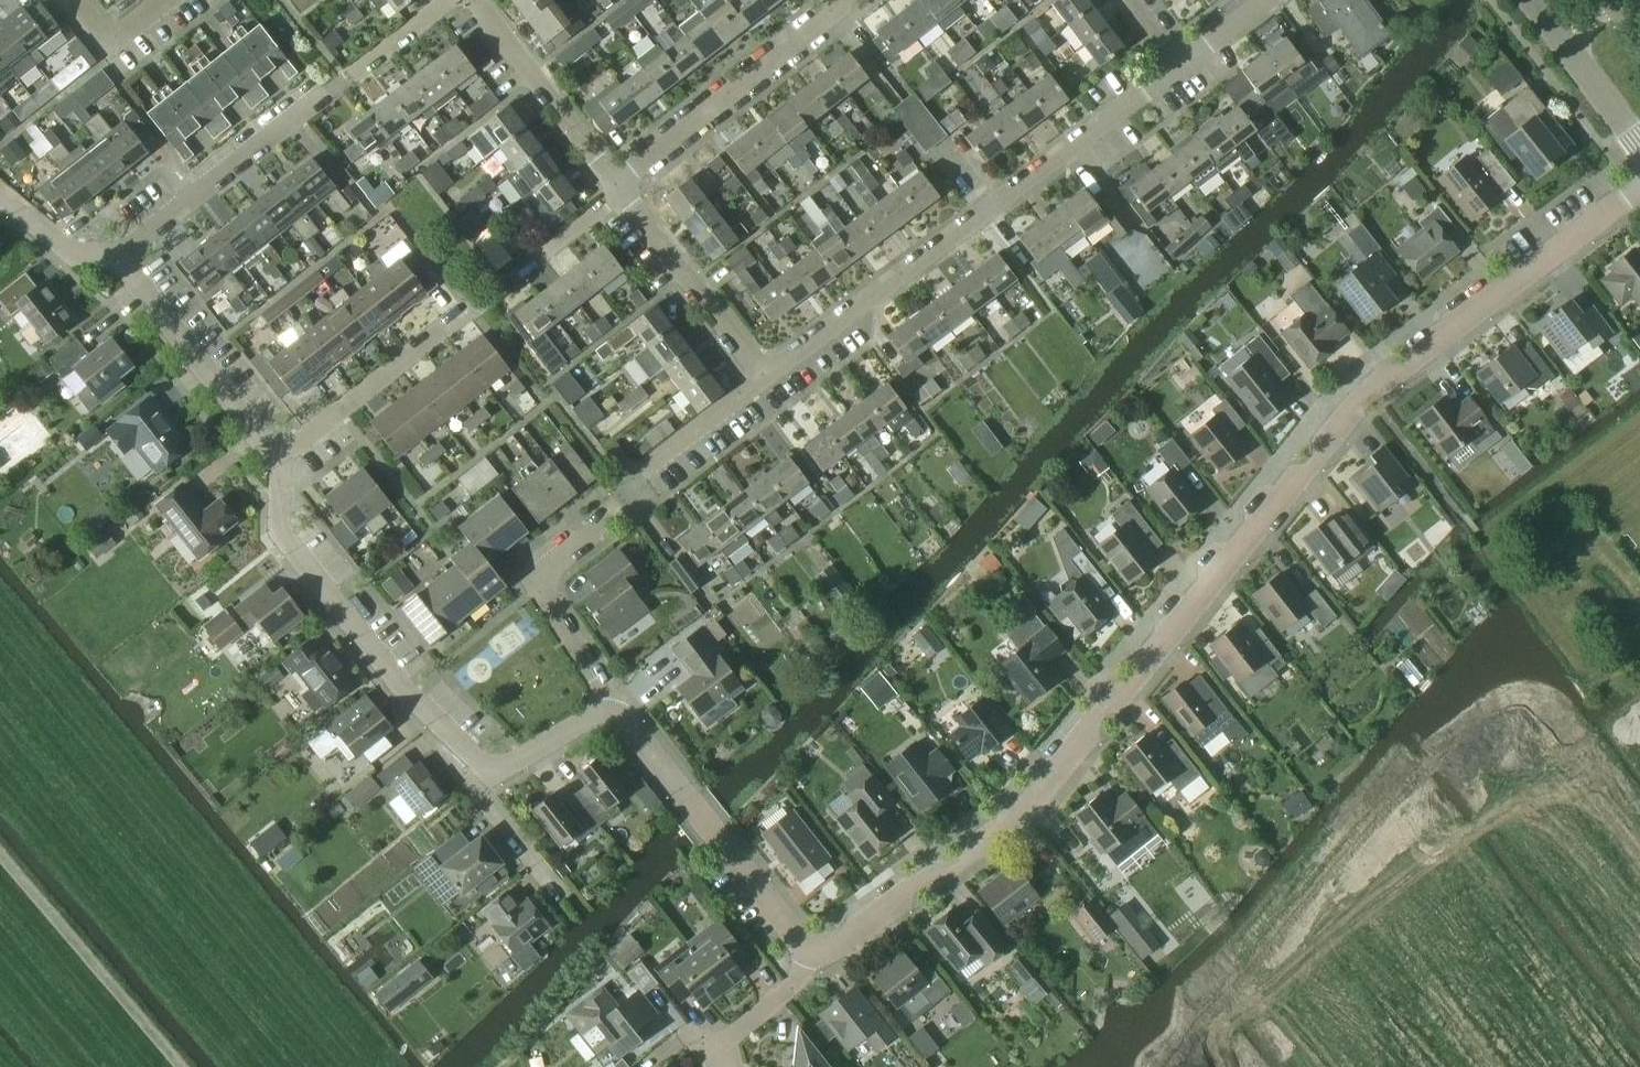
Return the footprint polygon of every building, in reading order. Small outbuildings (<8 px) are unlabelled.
[(356,8),(350,0),(348,0),(338,8),(344,16),(356,8)] [(377,10),(388,2),(397,13),(414,0),(370,0),(377,10)] [(512,0),(527,20),(552,2),(553,3),(556,0),(512,0)] [(583,27),(576,18),(562,0),(556,0),(553,3),(552,2),(527,20),(545,43),(550,40),(556,48),(574,34),(583,27)] [(634,15),(653,0),(627,0),(624,2),(634,15)] [(705,19),(724,44),(746,27),(727,3),(724,0),(714,0),(700,11),(705,19)] [(727,3),(746,27),(767,10),(759,0),(724,0),(727,3)] [(767,10),(780,0),(759,0),(767,10)] [(937,21),(920,0),(917,0),(898,15),(916,38),(937,21)] [(957,6),(953,0),(920,0),(937,21),(944,31),(964,15),(957,6)] [(1093,6),(1088,0),(1056,0),(1051,4),(1068,25),(1093,6)] [(1319,1),(1306,10),(1326,37),(1339,27),(1360,56),(1390,33),(1366,0),(1321,0),(1319,1)] [(228,2),(217,11),(218,12),(224,20),(225,21),(236,12),(228,2)] [(613,31),(634,15),(624,2),(603,18),(613,31)] [(36,50),(48,41),(62,30),(41,3),(28,13),(22,6),(3,21),(38,65),(44,60),(36,50)] [(1018,20),(1012,13),(1006,5),(997,12),(1009,27),(1018,20)] [(1084,46),(1108,27),(1093,6),(1068,25),(1084,46)] [(364,18),(356,8),(344,16),(352,27),(364,18)] [(224,20),(218,12),(208,20),(214,27),(224,20)] [(1009,27),(997,12),(988,19),(1000,34),(1009,27)] [(876,32),(879,36),(873,41),(890,64),(899,58),(896,54),(916,38),(898,15),(876,32)] [(1022,26),(1029,35),(1041,26),(1033,17),(1022,26)] [(705,19),(684,36),(703,60),(724,44),(705,19)] [(38,65),(3,21),(0,24),(0,56),(19,80),(38,65)] [(242,26),(235,32),(269,73),(287,59),(260,24),(248,34),(242,26)] [(1124,48),(1108,27),(1084,46),(1100,67),(1124,48)] [(582,36),(591,47),(601,39),(593,28),(582,36)] [(334,31),(321,41),(331,53),(343,42),(334,31)] [(675,43),(663,53),(682,77),(703,60),(684,36),(680,31),(671,38),(675,43)] [(269,73),(235,32),(228,38),(233,45),(222,54),(249,89),(269,73)] [(563,68),(591,47),(582,36),(555,57),(563,68)] [(954,45),(966,60),(976,52),(964,37),(954,45)] [(1285,37),(1263,54),(1289,90),(1312,73),(1312,74),(1322,66),(1302,37),(1291,45),(1285,37)] [(1050,38),(1038,47),(1045,56),(1057,48),(1050,38)] [(1019,55),(1026,50),(1018,39),(1011,44),(1019,55)] [(636,61),(642,69),(661,93),(682,77),(663,53),(657,44),(636,61)] [(195,45),(189,50),(195,59),(202,54),(195,45)] [(475,71),(456,45),(433,62),(453,88),(475,71)] [(959,66),(966,60),(954,45),(947,51),(959,66)] [(1042,64),(1033,52),(1023,59),(1032,71),(1042,64)] [(849,53),(829,69),(847,93),(868,77),(849,53)] [(205,55),(197,61),(230,104),(249,89),(222,54),(210,63),(205,55)] [(1263,54),(1241,70),(1254,88),(1245,95),(1271,131),(1279,140),(1289,133),(1269,107),(1267,105),(1289,90),(1263,54)] [(1322,60),(1333,73),(1340,67),(1329,54),(1322,60)] [(19,80),(0,56),(0,94),(1,95),(7,90),(3,85),(15,76),(18,80),(19,80)] [(90,67),(81,56),(50,80),(59,92),(90,67)] [(987,56),(976,64),(985,75),(992,69),(993,63),(987,56)] [(926,68),(931,74),(937,82),(929,88),(935,96),(951,83),(946,76),(947,75),(935,60),(926,68)] [(230,104),(197,61),(190,67),(196,74),(184,83),(212,118),(230,104)] [(453,88),(433,62),(411,79),(431,105),(436,111),(457,94),(453,88)] [(1501,96),(1520,80),(1506,63),(1486,79),(1501,96)] [(298,73),(292,65),(283,72),(289,79),(298,73)] [(617,80),(617,81),(620,86),(639,110),(661,93),(642,69),(621,85),(617,80)] [(827,109),(847,93),(829,69),(808,85),(827,109)] [(1075,71),(1064,80),(1071,89),(1083,81),(1075,71)] [(1028,90),(1046,115),(1068,99),(1049,74),(1028,90)] [(93,76),(72,93),(80,103),(84,109),(106,92),(93,76)] [(998,78),(990,84),(999,96),(1008,89),(998,78)] [(431,105),(411,79),(389,95),(409,121),(431,105)] [(618,127),(639,110),(620,86),(617,81),(583,107),(603,133),(615,123),(618,127)] [(212,118),(184,83),(173,92),(167,85),(160,91),(193,133),(212,118)] [(999,96),(990,84),(981,91),(990,103),(999,96)] [(806,125),(827,109),(808,85),(787,101),(806,125)] [(876,87),(867,95),(876,106),(885,98),(876,87)] [(254,95),(260,103),(269,96),(263,88),(254,95)] [(36,91),(31,95),(40,107),(45,103),(49,100),(40,89),(36,91)] [(1489,120),(1486,122),(1512,154),(1515,152),(1536,178),(1565,154),(1540,124),(1551,115),(1537,97),(1534,99),(1526,89),(1501,109),(1489,120)] [(468,107),(477,118),(499,101),(490,90),(468,107)] [(1046,115),(1028,90),(1007,106),(1026,131),(1046,115)] [(193,133),(160,91),(152,97),(158,104),(146,113),(174,148),(193,133)] [(920,123),(931,114),(914,93),(903,101),(920,123)] [(72,94),(53,109),(60,118),(79,104),(72,94)] [(251,109),(260,103),(254,95),(245,101),(251,109)] [(396,131),(409,121),(389,95),(367,112),(391,142),(400,135),(396,131)] [(1237,106),(1215,123),(1233,146),(1232,147),(1240,157),(1244,163),(1253,156),(1254,155),(1242,139),(1243,139),(1255,130),(1261,139),(1271,131),(1245,95),(1235,103),(1238,106),(1237,106)] [(27,99),(17,106),(26,118),(28,116),(36,110),(27,99)] [(787,101),(767,117),(803,164),(811,158),(803,147),(816,137),(806,125),(787,101)] [(892,109),(909,131),(920,123),(903,101),(892,109)] [(483,125),(469,136),(485,157),(494,151),(525,127),(508,105),(483,125)] [(1026,131),(1007,106),(987,121),(1005,146),(1026,131)] [(98,113),(91,118),(129,167),(148,152),(136,136),(147,127),(133,109),(124,116),(124,121),(112,131),(98,113)] [(957,128),(966,121),(956,110),(948,117),(957,128)] [(6,134),(20,123),(12,112),(0,121),(0,126),(6,134)] [(381,149),(391,142),(367,112),(345,129),(355,142),(344,151),(353,162),(364,154),(364,155),(378,145),(381,149)] [(835,120),(844,132),(852,141),(860,135),(844,114),(835,120)] [(939,125),(931,114),(920,123),(936,143),(947,135),(939,125)] [(216,124),(223,132),(231,125),(225,117),(216,124)] [(446,124),(454,135),(463,128),(455,117),(446,124)] [(794,171),(803,164),(767,117),(746,134),(765,158),(764,158),(773,170),(786,160),(794,171)] [(948,117),(939,125),(947,135),(957,128),(948,117)] [(1201,133),(1194,139),(1212,162),(1219,172),(1240,157),(1232,147),(1233,146),(1215,123),(1211,117),(1199,127),(1199,130),(1201,133)] [(84,125),(98,142),(87,150),(111,181),(129,167),(91,118),(84,125)] [(844,132),(835,120),(826,128),(835,139),(844,132)] [(984,162),(1005,146),(987,121),(965,137),(984,162)] [(925,152),(936,143),(920,123),(909,131),(925,152)] [(214,139),(223,132),(216,124),(208,131),(214,139)] [(441,145),(454,135),(446,124),(432,134),(441,145)] [(525,127),(494,151),(503,163),(511,173),(542,149),(525,127)] [(49,129),(43,134),(54,147),(60,142),(49,129)] [(907,130),(900,135),(909,147),(916,141),(907,130)] [(744,174),(764,158),(765,158),(746,134),(725,150),(744,174)] [(1179,150),(1173,154),(1191,178),(1198,188),(1219,172),(1212,162),(1194,139),(1190,134),(1175,145),(1179,150)] [(0,151),(12,166),(26,155),(14,140),(0,151)] [(60,142),(54,147),(92,196),(111,181),(87,150),(86,151),(81,145),(69,154),(60,142)] [(92,196),(54,147),(46,154),(60,171),(48,181),(50,183),(40,191),(60,217),(71,209),(72,211),(80,205),(92,196)] [(194,155),(188,147),(179,154),(185,161),(194,155)] [(1487,148),(1471,161),(1467,156),(1438,178),(1471,219),(1499,197),(1490,185),(1506,172),(1487,148)] [(511,173),(505,177),(522,199),(533,191),(559,171),(542,149),(511,173)] [(895,156),(903,167),(913,161),(904,149),(895,156)] [(420,161),(411,150),(402,157),(411,168),(420,161)] [(726,164),(718,154),(708,163),(716,172),(726,164)] [(1173,154),(1150,171),(1168,195),(1190,179),(1197,189),(1198,188),(1191,178),(1173,154)] [(411,168),(402,157),(393,165),(401,176),(411,168)] [(292,173),(317,204),(329,195),(343,213),(350,207),(349,205),(343,198),(340,193),(336,189),(312,158),(292,173)] [(426,168),(421,172),(429,182),(439,195),(454,183),(436,161),(426,168)] [(853,170),(862,181),(861,182),(870,193),(879,186),(862,163),(853,170)] [(1133,177),(1118,188),(1122,193),(1130,204),(1148,227),(1156,221),(1148,211),(1168,195),(1150,171),(1147,166),(1133,177)] [(559,171),(533,191),(543,204),(538,208),(552,229),(576,210),(568,199),(576,193),(559,171)] [(920,171),(899,187),(918,212),(939,196),(920,171)] [(306,213),(317,204),(292,173),(274,187),(313,236),(319,230),(306,213)] [(743,184),(735,175),(723,184),(731,193),(743,184)] [(847,186),(839,175),(829,182),(838,193),(847,186)] [(477,185),(459,199),(466,208),(484,194),(495,185),(488,177),(477,185)] [(664,197),(680,218),(706,199),(689,177),(664,197)] [(1402,185),(1401,187),(1412,201),(1425,191),(1424,190),(1413,177),(1402,185)] [(769,190),(759,179),(752,185),(761,196),(769,190)] [(374,190),(366,196),(375,207),(394,193),(385,182),(374,190)] [(861,198),(869,209),(857,218),(876,243),(897,227),(878,202),(878,203),(870,193),(861,182),(852,188),(860,199),(861,198)] [(1234,192),(1242,202),(1252,195),(1244,184),(1234,192)] [(357,198),(348,186),(340,193),(343,198),(349,205),(357,198)] [(313,236),(274,187),(256,202),(280,233),(291,224),(305,242),(313,236)] [(918,212),(899,187),(878,202),(897,227),(918,212)] [(1084,188),(1061,205),(1085,236),(1084,236),(1086,238),(1108,222),(1119,236),(1130,227),(1106,196),(1096,204),(1084,188)] [(1242,202),(1234,192),(1223,200),(1231,211),(1242,202)] [(828,223),(820,212),(809,197),(801,203),(812,218),(820,229),(828,223)] [(696,239),(722,219),(706,199),(680,218),(696,239)] [(256,202),(237,217),(275,266),(282,260),(268,242),(280,233),(256,202)] [(820,212),(828,223),(837,216),(829,205),(820,212)] [(1063,252),(1084,236),(1085,236),(1061,205),(1040,221),(1058,245),(1057,245),(1062,253),(1063,252)] [(1457,251),(1447,239),(1457,231),(1438,207),(1418,222),(1422,227),(1397,248),(1422,279),(1457,251)] [(750,216),(758,226),(768,218),(761,208),(750,216)] [(473,209),(459,220),(472,237),(486,227),(473,209)] [(1190,225),(1201,236),(1211,226),(1201,215),(1190,225)] [(268,271),(275,266),(237,217),(218,232),(242,263),(247,269),(259,260),(268,271)] [(857,218),(836,233),(855,259),(876,243),(857,218)] [(738,241),(730,230),(722,219),(696,239),(713,260),(738,241)] [(1058,245),(1040,221),(1018,237),(1034,258),(1031,261),(1044,279),(1068,260),(1062,253),(1057,245),(1058,245)] [(730,230),(738,241),(748,232),(740,222),(730,230)] [(811,243),(815,249),(834,274),(855,259),(836,233),(828,223),(820,229),(823,233),(811,243)] [(1361,224),(1347,235),(1353,243),(1368,232),(1361,224)] [(1201,236),(1190,225),(1163,250),(1174,261),(1201,236)] [(199,247),(238,295),(245,289),(231,272),(242,263),(218,232),(199,247)] [(788,237),(778,244),(787,255),(796,248),(788,237)] [(353,259),(363,251),(356,243),(346,251),(353,259)] [(581,261),(601,287),(623,270),(603,244),(581,261)] [(787,255),(778,244),(768,251),(777,262),(787,255)] [(745,268),(746,269),(757,261),(744,245),(725,260),(735,274),(736,274),(745,268)] [(238,295),(199,247),(180,262),(199,285),(194,288),(205,303),(222,290),(231,301),(238,295)] [(1275,258),(1287,273),(1300,262),(1289,247),(1275,258)] [(794,265),(813,290),(834,274),(815,249),(794,265)] [(1639,255),(1635,249),(1611,268),(1614,272),(1603,280),(1621,303),(1632,294),(1639,305),(1639,254),(1639,255)] [(381,258),(373,264),(406,306),(412,301),(414,305),(417,305),(428,296),(419,284),(431,275),(412,250),(389,268),(381,258)] [(1395,275),(1377,252),(1335,284),(1365,322),(1394,299),(1382,284),(1395,275)] [(997,253),(975,270),(994,296),(1017,279),(997,253)] [(1098,254),(1076,269),(1085,281),(1096,273),(1109,291),(1121,283),(1106,263),(1105,264),(1098,254)] [(329,261),(326,263),(334,273),(344,265),(336,255),(329,261)] [(579,304),(601,287),(581,261),(559,278),(579,304)] [(366,270),(373,279),(362,288),(391,326),(401,318),(401,315),(398,312),(406,306),(373,264),(366,270)] [(794,265),(773,280),(792,305),(813,290),(794,265)] [(275,266),(268,271),(275,280),(282,274),(275,266)] [(761,289),(746,269),(745,268),(736,274),(771,321),(792,305),(773,280),(761,289)] [(299,285),(307,295),(324,281),(323,278),(317,270),(299,285)] [(994,296),(975,270),(953,287),(972,312),(994,296)] [(0,291),(0,302),(11,316),(22,308),(47,341),(75,319),(45,281),(38,287),(26,271),(0,291)] [(557,321),(579,304),(559,278),(537,295),(557,321)] [(1290,296),(1304,315),(1281,332),(1308,367),(1333,348),(1331,345),(1348,332),(1327,306),(1308,282),(1290,296)] [(1107,294),(1106,295),(1128,323),(1143,310),(1136,300),(1121,283),(1109,291),(1107,294)] [(288,310),(307,295),(299,285),(280,300),(288,310)] [(953,287),(931,303),(950,329),(972,312),(953,287)] [(342,289),(336,294),(368,335),(374,330),(377,334),(380,334),(391,326),(362,288),(350,298),(342,289)] [(637,289),(632,293),(628,296),(637,308),(646,300),(637,289)] [(249,292),(242,297),(247,304),(254,299),(249,292)] [(328,300),(335,309),(324,318),(354,355),(364,347),(364,344),(361,341),(368,335),(336,294),(328,300)] [(557,321),(537,295),(515,312),(534,337),(527,342),(551,374),(567,361),(544,331),(557,321)] [(237,314),(246,308),(237,297),(229,304),(237,314)] [(288,310),(280,300),(261,315),(269,325),(288,310)] [(1572,348),(1586,338),(1592,346),(1611,332),(1592,307),(1582,315),(1570,300),(1538,325),(1551,342),(1562,334),(1572,348)] [(931,303),(909,319),(928,345),(950,329),(931,303)] [(629,324),(606,341),(613,351),(615,353),(638,335),(647,346),(672,327),(655,304),(629,324)] [(1011,319),(1021,331),(1030,324),(1021,312),(1011,319)] [(603,315),(593,323),(602,335),(612,327),(603,315)] [(305,317),(298,323),(331,364),(337,359),(340,363),(343,363),(354,355),(324,318),(312,327),(305,317)] [(928,345),(909,319),(886,336),(905,362),(896,369),(903,379),(922,364),(915,355),(928,345)] [(1021,331),(1011,319),(1001,327),(1010,339),(1021,331)] [(291,329),(298,338),(287,347),(316,384),(327,376),(327,373),(324,370),(331,364),(298,323),(291,329)] [(602,335),(593,323),(583,330),(592,343),(602,335)] [(647,346),(632,357),(649,379),(654,376),(664,369),(689,349),(672,327),(647,346)] [(460,352),(487,387),(510,369),(483,334),(460,352)] [(1289,399),(1271,377),(1283,367),(1257,335),(1244,347),(1252,357),(1226,377),(1262,422),(1289,399)] [(89,412),(101,402),(124,384),(118,377),(133,365),(112,338),(89,356),(77,339),(49,360),(63,378),(74,368),(88,386),(79,394),(79,400),(89,412)] [(606,341),(595,350),(602,360),(613,351),(606,341)] [(574,343),(565,351),(571,358),(581,351),(574,343)] [(1500,403),(1523,386),(1526,388),(1537,389),(1554,377),(1529,346),(1519,353),(1512,344),(1476,372),(1500,403)] [(977,345),(967,352),(975,364),(985,357),(977,345)] [(306,393),(316,384),(287,347),(275,356),(267,346),(250,360),(270,386),(280,378),(293,394),(300,389),(303,392),(306,393)] [(664,369),(654,376),(661,385),(671,378),(681,391),(706,371),(689,349),(664,369)] [(487,387),(460,352),(437,369),(465,404),(487,387)] [(966,371),(975,364),(967,352),(957,359),(966,371)] [(40,383),(54,372),(46,362),(32,373),(40,383)] [(437,369),(415,387),(443,422),(465,404),(437,369)] [(568,371),(552,383),(570,405),(586,392),(568,371)] [(706,371),(681,391),(689,402),(690,403),(684,408),(691,417),(697,412),(723,393),(706,371)] [(922,386),(931,397),(941,390),(932,378),(922,386)] [(525,388),(518,379),(507,387),(514,397),(525,388)] [(887,382),(866,398),(885,423),(906,407),(887,382)] [(443,422),(415,387),(393,404),(420,440),(443,422)] [(630,395),(617,405),(624,415),(649,397),(641,387),(630,395)] [(1569,387),(1558,396),(1570,411),(1581,402),(1569,387)] [(21,404),(11,392),(0,400),(0,408),(5,415),(21,404)] [(587,396),(572,408),(587,426),(602,414),(587,396)] [(1457,411),(1445,396),(1418,417),(1435,439),(1432,441),(1444,456),(1446,454),(1447,455),(1469,439),(1475,446),(1495,431),(1487,421),(1472,400),(1457,411)] [(879,444),(871,433),(885,423),(866,398),(845,414),(880,461),(887,456),(879,444)] [(151,399),(110,431),(125,450),(135,442),(156,470),(187,445),(151,399)] [(1215,414),(1190,433),(1220,470),(1245,450),(1233,434),(1244,425),(1238,417),(1225,399),(1212,410),(1215,414)] [(397,458),(420,440),(393,404),(370,422),(397,458)] [(473,414),(480,423),(491,415),(483,406),(473,414)] [(469,432),(480,423),(473,414),(462,423),(469,432)] [(870,469),(880,461),(845,414),(825,429),(843,454),(854,446),(870,469)] [(911,437),(922,430),(913,418),(903,426),(911,437)] [(666,419),(644,436),(653,447),(675,430),(666,419)] [(989,428),(983,421),(972,429),(978,437),(989,428)] [(87,452),(104,438),(93,425),(77,438),(79,440),(74,444),(81,452),(85,449),(87,452)] [(843,454),(825,429),(803,445),(822,470),(843,454)] [(1157,450),(1171,469),(1146,488),(1176,526),(1203,505),(1177,472),(1190,462),(1171,439),(1157,450)] [(428,449),(435,459),(446,450),(439,441),(428,449)] [(1511,441),(1502,448),(1512,461),(1521,455),(1511,441)] [(568,443),(549,458),(576,493),(596,478),(568,443)] [(1408,477),(1383,445),(1370,455),(1376,463),(1354,479),(1379,511),(1401,494),(1395,487),(1408,477)] [(425,467),(435,459),(428,449),(418,457),(425,467)] [(538,467),(526,452),(511,464),(523,479),(511,488),(539,523),(576,493),(549,458),(538,467)] [(766,473),(786,499),(808,482),(789,456),(766,473)] [(485,457),(457,478),(471,496),(499,474),(485,457)] [(364,467),(344,482),(381,529),(388,523),(380,512),(392,502),(364,467)] [(782,520),(773,508),(786,499),(766,473),(744,490),(764,515),(763,516),(772,528),(782,520)] [(846,486),(838,475),(828,482),(829,483),(837,493),(846,486)] [(381,529),(344,482),(325,498),(341,519),(329,529),(345,550),(359,539),(354,532),(365,523),(373,534),(381,529)] [(1049,501),(1060,493),(1052,483),(1041,491),(1049,501)] [(224,538),(220,533),(236,520),(220,501),(205,513),(182,485),(158,504),(200,557),(224,538)] [(742,532),(763,516),(764,515),(744,490),(723,506),(742,532)] [(395,610),(426,649),(484,601),(484,602),(506,585),(488,563),(528,531),(499,494),(458,527),(470,542),(450,558),(455,564),(395,610)] [(1035,496),(1028,504),(1040,516),(1048,508),(1035,496)] [(829,510),(833,507),(825,497),(811,507),(820,520),(830,513),(829,510)] [(438,520),(449,511),(441,501),(430,510),(438,520)] [(1157,560),(1150,552),(1162,544),(1128,501),(1111,515),(1120,527),(1098,544),(1128,583),(1157,560)] [(137,506),(123,516),(131,527),(145,516),(137,506)] [(748,542),(741,533),(742,532),(723,506),(700,523),(719,549),(726,558),(748,542)] [(1302,538),(1329,573),(1343,563),(1348,569),(1374,548),(1351,518),(1345,509),(1333,519),(1331,516),(1302,538)] [(697,566),(719,549),(700,523),(678,540),(697,566)] [(777,533),(786,545),(798,536),(790,524),(777,533)] [(1075,624),(1084,635),(1113,612),(1095,589),(1106,581),(1062,529),(1052,537),(1068,579),(1060,585),(1061,591),(1046,603),(1067,630),(1075,624)] [(97,559),(116,543),(106,531),(87,547),(97,559)] [(775,553),(786,545),(777,533),(766,540),(775,553)] [(639,600),(640,600),(628,584),(639,576),(619,550),(586,575),(597,590),(583,600),(612,638),(634,622),(628,614),(642,603),(639,600)] [(1002,565),(991,552),(978,563),(989,576),(1002,565)] [(669,564),(690,592),(704,581),(683,553),(669,564)] [(732,566),(742,578),(751,572),(742,560),(732,566)] [(814,578),(835,605),(853,592),(832,564),(814,578)] [(731,586),(742,578),(732,566),(722,574),(731,586)] [(1405,580),(1394,571),(1388,578),(1398,587),(1405,580)] [(1282,629),(1308,608),(1323,628),(1336,617),(1315,589),(1302,600),(1280,573),(1254,593),(1282,629)] [(282,588),(273,595),(264,583),(233,608),(250,628),(259,621),(274,640),(304,616),(282,588)] [(1017,651),(1001,663),(1030,699),(1056,678),(1045,665),(1062,651),(1043,626),(1034,615),(1033,613),(1036,611),(1024,596),(1011,607),(1025,623),(1007,638),(1017,651)] [(243,633),(224,609),(202,626),(220,651),(243,633)] [(792,629),(802,642),(816,631),(807,618),(792,629)] [(1280,656),(1259,628),(1247,637),(1237,624),(1210,645),(1217,655),(1208,662),(1223,681),(1232,674),(1237,681),(1247,673),(1250,677),(1255,677),(1280,656)] [(719,645),(704,625),(672,649),(692,676),(677,687),(699,716),(726,695),(729,698),(744,687),(720,656),(722,654),(716,647),(719,645)] [(911,637),(928,659),(943,647),(926,625),(911,637)] [(314,713),(324,705),(325,707),(357,682),(326,643),(317,651),(309,640),(282,661),(291,673),(296,669),(310,688),(300,696),(314,713)] [(889,664),(883,670),(890,678),(897,673),(889,664)] [(265,692),(284,677),(274,665),(255,679),(265,692)] [(879,672),(860,688),(873,703),(892,688),(879,672)] [(1163,697),(1192,734),(1202,747),(1222,731),(1236,720),(1200,674),(1187,684),(1184,680),(1163,697)] [(243,691),(231,701),(236,708),(248,698),(243,691)] [(1010,732),(983,697),(956,718),(962,726),(950,736),(968,759),(980,750),(983,753),(1010,732)] [(350,709),(309,741),(322,758),(339,745),(350,760),(367,747),(377,760),(394,746),(384,733),(393,727),(376,706),(358,720),(350,709)] [(761,717),(768,726),(776,727),(781,723),(781,715),(774,707),(768,706),(762,710),(761,717)] [(1152,791),(1169,778),(1179,791),(1200,775),(1182,751),(1169,761),(1147,733),(1122,753),(1152,791)] [(1332,740),(1331,748),(1336,755),(1348,746),(1339,735),(1332,740)] [(916,741),(885,765),(921,810),(951,787),(943,777),(953,769),(937,749),(928,756),(916,741)] [(419,762),(413,766),(403,754),(377,775),(387,788),(393,784),(418,816),(445,795),(419,762)] [(599,755),(577,772),(587,785),(592,792),(580,801),(599,825),(620,809),(614,803),(615,802),(628,792),(599,755)] [(354,809),(380,789),(370,776),(344,796),(354,809)] [(872,776),(856,789),(849,795),(856,803),(838,818),(868,856),(895,834),(878,812),(892,801),(872,776)] [(1302,791),(1290,798),(1299,813),(1311,806),(1302,791)] [(553,792),(531,810),(560,846),(573,836),(578,842),(599,825),(580,801),(568,810),(562,803),(553,792)] [(1110,804),(1109,803),(1101,793),(1075,813),(1093,836),(1091,838),(1101,851),(1103,850),(1117,868),(1159,835),(1150,823),(1143,814),(1131,799),(1125,792),(1110,804)] [(323,798),(310,808),(316,815),(329,805),(323,798)] [(833,869),(825,859),(829,856),(792,810),(763,834),(799,880),(815,867),(823,877),(833,869)] [(286,837),(275,823),(250,842),(261,857),(286,837)] [(480,838),(466,849),(455,834),(414,865),(426,881),(444,867),(462,890),(473,882),(481,892),(496,880),(489,870),(499,863),(480,838)] [(290,850),(276,861),(284,871),(298,860),(290,850)] [(1254,861),(1259,866),(1265,866),(1269,862),(1269,855),(1265,851),(1258,851),(1254,855),(1254,861)] [(554,868),(562,879),(571,872),(562,862),(554,868)] [(1024,875),(1021,876),(1012,866),(981,891),(1004,922),(1036,897),(1029,888),(1031,885),(1032,882),(1030,878),(1027,876),(1024,875)] [(714,897),(702,881),(689,890),(701,906),(714,897)] [(507,890),(483,909),(495,924),(493,926),(514,953),(524,966),(538,955),(528,942),(549,925),(545,921),(549,918),(534,900),(531,902),(527,898),(519,905),(507,890)] [(1071,915),(1094,944),(1114,928),(1091,899),(1071,915)] [(978,913),(966,922),(954,907),(925,930),(946,956),(948,955),(959,968),(977,953),(986,964),(1007,948),(978,913)] [(1119,908),(1107,918),(1140,960),(1153,950),(1119,908)] [(719,919),(687,944),(723,990),(744,974),(732,959),(743,951),(719,919)] [(607,951),(623,970),(645,951),(629,933),(607,951)] [(687,944),(670,958),(655,969),(680,1000),(691,992),(703,1006),(723,990),(687,944)] [(902,953),(873,977),(896,1006),(917,990),(930,1006),(950,990),(942,979),(937,974),(930,965),(919,974),(915,969),(902,953)] [(1014,964),(1027,981),(1038,973),(1024,956),(1014,964)] [(370,966),(358,976),(366,988),(379,978),(370,966)] [(397,977),(375,994),(390,1013),(412,996),(397,977)] [(847,1049),(865,1035),(876,1050),(894,1036),(855,987),(820,1014),(823,1018),(814,1025),(827,1042),(836,1035),(847,1049)] [(638,993),(617,1009),(602,990),(571,1014),(597,1047),(608,1039),(619,1053),(636,1039),(629,1030),(652,1012),(638,993)] [(961,1000),(950,1009),(951,1010),(960,1021),(964,1026),(975,1017),(961,1000)] [(797,1024),(792,1066),(831,1066),(797,1024)] [(616,1066),(628,1066),(629,1066),(622,1057),(614,1064),(616,1066)]
